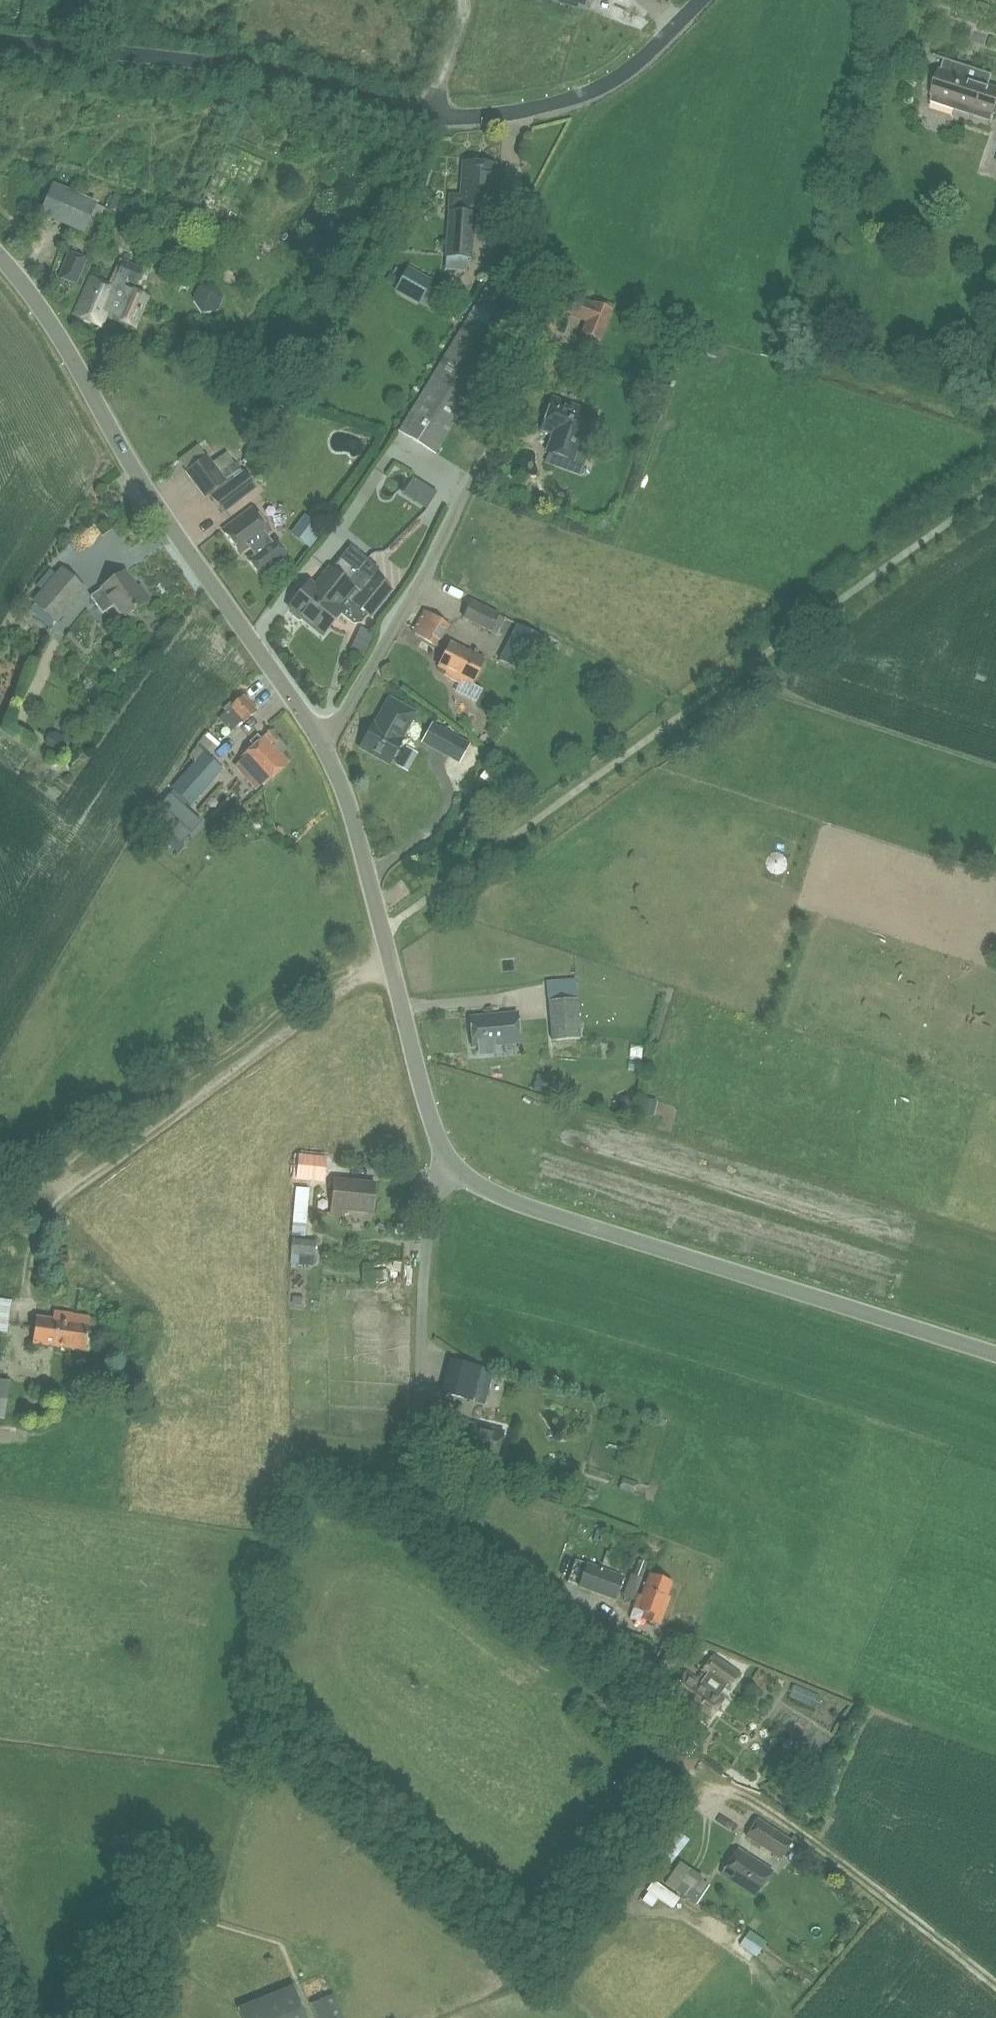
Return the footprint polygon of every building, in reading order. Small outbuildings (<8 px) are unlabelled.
[(930,110),(956,118),(958,111),(993,122),(993,123),(994,123),(995,117),(995,93),(989,91),(992,81),(933,63),(933,65),(943,68),(941,77),(938,76),(930,103),(932,104),(930,110)] [(0,145),(0,164),(11,164),(11,145),(0,145)] [(462,162),(460,195),(448,194),(445,258),(446,258),(445,269),(467,270),(468,259),(472,259),(476,198),(492,199),(492,191),(498,191),(499,180),(494,179),(495,164),(462,162)] [(43,208),(88,224),(98,195),(53,180),(43,208)] [(68,252),(57,278),(76,286),(87,260),(68,252)] [(135,326),(148,296),(127,287),(127,288),(123,286),(125,281),(132,284),(140,268),(123,261),(117,275),(116,275),(111,286),(90,276),(74,313),(101,325),(106,313),(135,326)] [(432,281),(407,267),(394,291),(419,304),(432,281)] [(486,284),(397,430),(434,453),(523,306),(486,284)] [(600,341),(613,309),(590,301),(590,302),(572,295),(565,314),(584,322),(580,333),(600,341)] [(591,411),(552,397),(541,430),(552,434),(546,451),(572,460),(580,439),(581,439),(591,411)] [(203,459),(178,477),(197,502),(221,484),(203,459)] [(224,512),(251,492),(256,488),(244,472),(243,473),(234,463),(223,472),(232,482),(212,496),(224,512)] [(410,486),(432,497),(441,478),(419,467),(410,486)] [(277,538),(272,542),(267,535),(271,531),(252,506),(222,529),(241,554),(251,547),(256,553),(248,558),(261,575),(288,554),(277,538)] [(603,514),(602,514),(600,515),(599,516),(598,516),(597,518),(596,519),(595,521),(595,523),(596,525),(596,526),(598,528),(599,529),(600,529),(601,530),(603,530),(605,530),(607,529),(608,528),(609,527),(610,525),(611,524),(611,522),(611,521),(610,519),(609,518),(608,516),(607,515),(605,515),(603,514)] [(308,517),(294,536),(310,548),(324,529),(308,517)] [(78,556),(98,565),(104,552),(84,543),(78,556)] [(314,585),(309,582),(288,607),(321,634),(342,609),(338,605),(345,596),(369,615),(390,590),(374,576),(370,581),(358,571),(367,559),(352,547),(343,559),(340,557),(330,569),(328,568),(314,585)] [(56,575),(42,591),(32,602),(56,623),(85,590),(61,569),(56,575)] [(36,586),(42,591),(56,575),(50,570),(36,586)] [(100,588),(101,589),(90,596),(102,613),(113,606),(121,618),(150,599),(140,585),(137,587),(125,570),(100,588)] [(511,620),(471,600),(462,619),(502,639),(511,620)] [(436,646),(448,624),(424,610),(411,631),(436,646)] [(509,636),(535,649),(541,637),(516,623),(509,636)] [(484,659),(450,642),(437,667),(450,673),(448,677),(460,684),(462,680),(471,685),(484,659)] [(242,696),(217,718),(231,733),(256,710),(242,696)] [(403,739),(400,737),(414,713),(388,698),(375,723),(372,722),(359,746),(389,763),(403,739)] [(421,744),(448,758),(459,737),(432,722),(421,744)] [(263,783),(264,785),(289,762),(281,753),(287,748),(270,730),(239,758),(253,773),(247,778),(256,789),(263,783)] [(44,738),(45,745),(52,750),(58,748),(62,743),(62,736),(55,731),(48,733),(44,738)] [(191,807),(223,771),(203,752),(171,788),(191,807)] [(502,780),(487,769),(481,777),(497,789),(502,780)] [(152,816),(181,843),(202,821),(172,794),(152,816)] [(581,1038),(578,998),(547,1000),(550,1040),(581,1038)] [(491,1044),(503,1043),(519,1041),(516,1013),(500,1014),(470,1017),(473,1046),(478,1046),(478,1050),(491,1048),(491,1044)] [(324,1179),(326,1156),(299,1153),(297,1177),(324,1179)] [(334,1179),(330,1213),(342,1214),(342,1209),(372,1212),(375,1183),(334,1179)] [(292,1223),(305,1224),(309,1186),(297,1184),(292,1223)] [(289,1253),(314,1255),(315,1240),(291,1238),(289,1253)] [(11,1301),(0,1299),(0,1332),(7,1333),(11,1301)] [(33,1343),(84,1350),(88,1316),(73,1314),(72,1321),(37,1316),(33,1343)] [(491,1369),(454,1361),(447,1393),(472,1398),(476,1383),(487,1385),(491,1369)] [(0,1380),(0,1419),(2,1420),(9,1381),(0,1380)] [(495,1460),(502,1430),(461,1420),(461,1418),(438,1412),(433,1431),(466,1440),(463,1452),(495,1460)] [(637,1482),(622,1477),(619,1488),(633,1493),(637,1482)] [(583,1497),(593,1500),(596,1491),(586,1488),(583,1497)] [(640,1556),(633,1575),(641,1578),(648,1559),(640,1556)] [(624,1575),(586,1561),(577,1585),(615,1599),(624,1575)] [(659,1623),(669,1597),(666,1596),(671,1581),(649,1574),(641,1596),(638,1595),(635,1605),(646,1610),(643,1617),(659,1623)] [(703,1671),(705,1673),(701,1680),(685,1669),(668,1695),(680,1703),(706,1721),(723,1698),(719,1695),(725,1686),(729,1689),(740,1673),(714,1655),(703,1671)] [(747,1836),(781,1858),(792,1841),(758,1819),(747,1836)] [(678,1831),(663,1851),(674,1860),(689,1839),(678,1831)] [(771,1870),(739,1848),(722,1873),(755,1895),(771,1870)] [(673,1890),(695,1903),(708,1883),(686,1869),(673,1890)] [(739,1945),(756,1957),(763,1947),(761,1946),(764,1942),(748,1931),(739,1945)] [(293,1985),(238,2007),(242,2017),(306,2017),(293,1985)] [(319,1998),(327,2017),(339,2017),(341,2017),(332,1994),(319,1998)]
